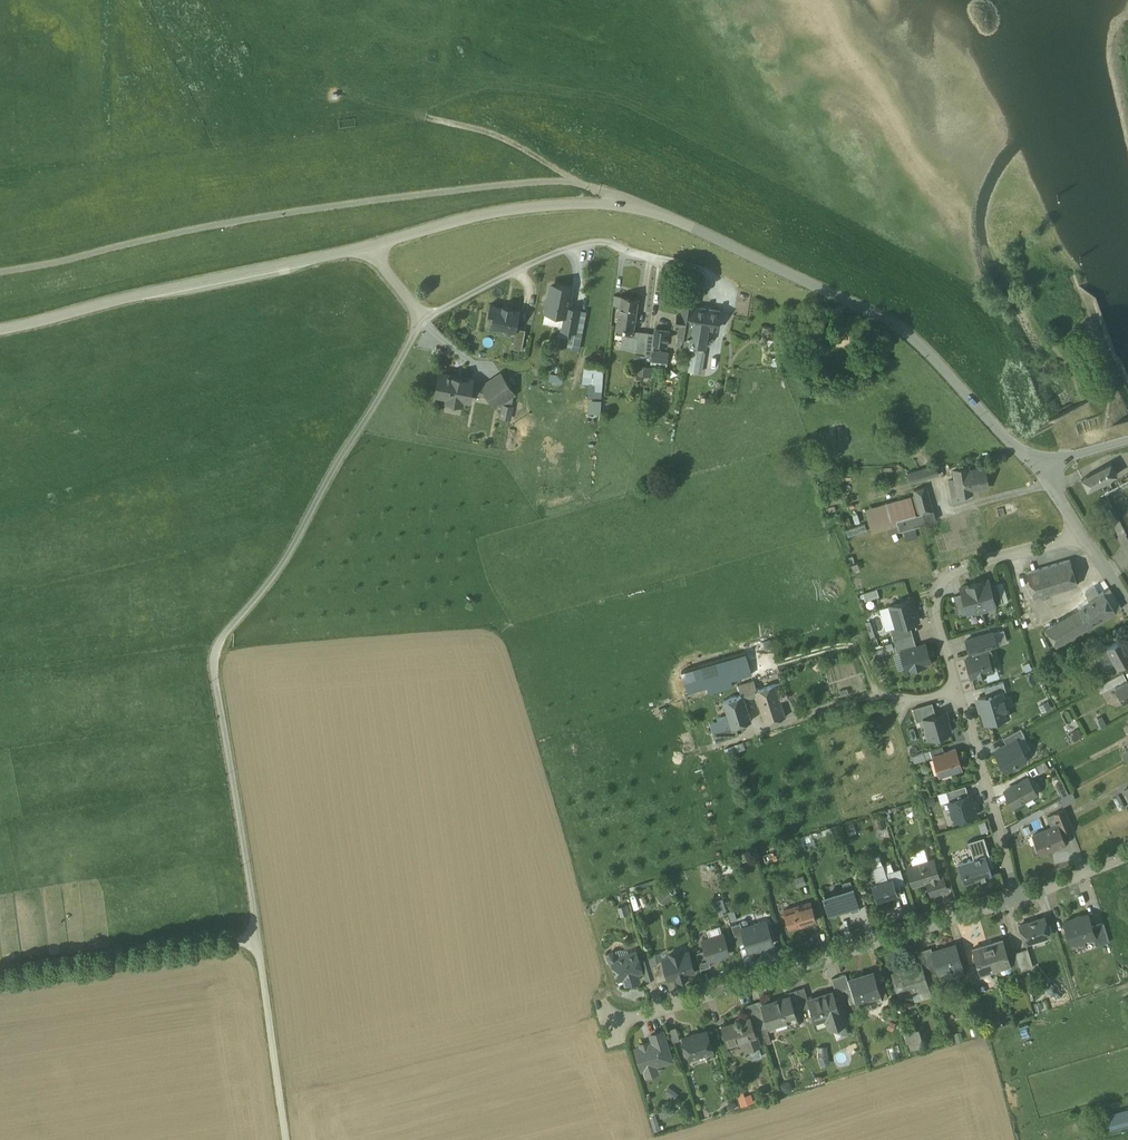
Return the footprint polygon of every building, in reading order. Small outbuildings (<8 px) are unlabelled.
[(572,288),(558,285),(557,288),(550,286),(548,296),(545,299),(544,304),(546,307),(545,312),(564,315),(567,316),(568,308),(572,288)] [(639,299),(621,296),(615,333),(633,336),(639,299)] [(516,331),(520,310),(513,309),(513,306),(503,304),(502,306),(490,304),(488,313),(493,314),(490,327),(497,328),(516,331)] [(693,306),(684,305),(678,342),(684,343),(684,346),(690,347),(697,308),(693,307),(693,306)] [(579,310),(568,308),(567,316),(564,315),(562,329),(575,332),(579,310)] [(720,312),(697,308),(690,347),(703,349),(707,327),(717,329),(720,312)] [(669,331),(655,329),(654,333),(653,344),(654,344),(667,346),(667,341),(666,340),(666,336),(668,337),(669,331)] [(638,331),(636,351),(643,352),(644,349),(646,349),(648,333),(638,331)] [(654,333),(648,333),(646,349),(645,357),(651,358),(652,350),(653,350),(654,344),(653,344),(654,333)] [(702,372),(706,351),(693,348),(688,369),(702,372)] [(653,350),(652,350),(651,358),(651,361),(659,362),(661,351),(653,350)] [(583,383),(589,383),(588,397),(603,398),(604,362),(584,362),(583,383)] [(652,375),(652,365),(639,366),(639,376),(652,375)] [(463,379),(454,377),(455,376),(439,373),(435,395),(447,397),(447,402),(462,404),(462,400),(469,401),(471,392),(488,395),(482,386),(471,384),(472,379),(464,377),(463,379)] [(500,374),(482,386),(488,395),(496,406),(503,402),(514,394),(500,374)] [(514,394),(503,402),(503,404),(511,406),(514,394)] [(602,412),(602,398),(588,398),(588,412),(602,412)] [(511,406),(503,404),(501,417),(509,419),(512,406),(511,406)] [(1081,478),(1087,490),(1117,474),(1111,462),(1081,478)] [(936,465),(908,473),(911,483),(939,475),(936,465)] [(985,468),(968,471),(968,467),(954,470),(958,495),(972,492),(972,489),(988,487),(985,468)] [(926,487),(914,490),(915,495),(920,514),(932,510),(926,487)] [(915,495),(866,508),(873,532),(887,528),(887,527),(897,524),(896,520),(920,514),(915,495)] [(920,514),(896,520),(897,524),(899,531),(926,523),(932,521),(936,520),(933,510),(932,510),(920,514)] [(897,524),(887,527),(887,528),(889,534),(899,531),(897,524)] [(1070,559),(1027,572),(1034,598),(1077,585),(1070,559)] [(988,579),(974,583),(982,610),(989,609),(988,607),(995,605),(990,586),(988,579)] [(982,610),(974,583),(960,587),(962,593),(967,613),(974,611),(975,612),(982,610)] [(998,584),(990,586),(995,605),(1003,603),(998,584)] [(1045,628),(1056,645),(1089,625),(1090,627),(1116,611),(1103,591),(1099,594),(1094,586),(1085,592),(1090,600),(1077,607),(1078,609),(1045,628)] [(877,588),(863,592),(865,598),(879,594),(877,588)] [(962,593),(955,595),(960,615),(967,613),(962,593)] [(911,600),(890,606),(896,626),(896,627),(909,623),(917,621),(911,600)] [(909,623),(896,627),(896,626),(890,628),(893,639),(913,634),(909,623)] [(994,630),(964,639),(969,656),(965,657),(971,677),(986,673),(988,680),(999,677),(991,648),(998,646),(994,630)] [(913,634),(893,639),(897,653),(894,654),(898,669),(905,667),(905,670),(932,662),(926,642),(916,645),(913,634)] [(1107,646),(1108,649),(1096,656),(1104,669),(1116,663),(1117,666),(1127,660),(1127,648),(1123,638),(1107,646)] [(1101,639),(1092,644),(1095,650),(1104,645),(1101,639)] [(746,652),(681,671),(688,692),(707,686),(713,703),(723,700),(730,698),(724,681),(752,674),(746,652)] [(1123,673),(1102,684),(1103,684),(1106,690),(1126,678),(1123,673)] [(1102,683),(1097,674),(1091,678),(1095,687),(1102,683)] [(754,680),(739,685),(741,693),(741,694),(742,694),(744,699),(756,695),(755,690),(757,690),(754,680)] [(1115,687),(1123,701),(1127,698),(1127,681),(1115,687)] [(1003,682),(984,688),(987,696),(974,699),(978,713),(981,712),(984,724),(1010,716),(1003,691),(1006,691),(1003,682)] [(757,690),(755,690),(756,695),(765,722),(785,716),(775,684),(757,690)] [(1103,684),(1098,687),(1101,692),(1106,690),(1103,684)] [(730,698),(723,700),(731,726),(751,720),(744,699),(742,694),(741,694),(730,698)] [(723,700),(713,703),(721,729),(731,726),(723,700)] [(936,715),(932,702),(913,708),(917,721),(924,719),(936,715)] [(936,715),(924,719),(930,738),(951,732),(945,712),(936,715)] [(1021,728),(1003,737),(1007,744),(1017,739),(1025,735),(1021,728)] [(1007,744),(995,751),(1006,770),(1025,760),(1026,756),(1017,739),(1007,744)] [(943,746),(923,752),(925,758),(934,756),(945,752),(943,746)] [(945,752),(934,756),(940,775),(962,768),(956,749),(945,752)] [(919,753),(913,755),(915,762),(921,759),(919,753)] [(1028,778),(1005,790),(1013,805),(1014,805),(1016,809),(1025,804),(1022,800),(1036,792),(1028,778)] [(966,785),(946,791),(949,801),(968,795),(966,785)] [(1073,791),(1060,796),(1064,804),(1076,799),(1073,791)] [(968,795),(949,801),(952,810),(951,813),(953,817),(955,818),(956,821),(977,814),(971,794),(968,795)] [(1048,816),(1052,826),(1059,823),(1061,830),(1070,826),(1064,810),(1048,816)] [(1033,834),(1041,855),(1067,844),(1061,830),(1059,823),(1052,826),(1033,834)] [(984,836),(968,841),(972,853),(988,848),(984,836)] [(988,848),(972,853),(973,858),(958,863),(964,883),(981,878),(981,879),(986,877),(986,876),(992,875),(988,861),(991,860),(988,848)] [(934,860),(908,868),(913,885),(927,880),(939,877),(934,860)] [(891,871),(885,872),(883,864),(882,864),(873,867),(876,876),(875,876),(877,882),(871,883),(877,901),(898,895),(895,886),(899,885),(896,876),(893,877),(891,871)] [(905,883),(900,868),(891,871),(893,877),(896,876),(899,885),(901,884),(905,883)] [(703,873),(703,884),(712,883),(711,872),(703,873)] [(798,885),(806,882),(804,875),(795,878),(798,885)] [(939,877),(927,880),(931,894),(947,889),(943,876),(939,877)] [(656,895),(664,904),(675,894),(668,886),(656,895)] [(852,888),(825,896),(824,895),(823,895),(824,898),(824,899),(829,914),(830,914),(830,912),(838,910),(839,914),(840,914),(838,910),(849,906),(847,898),(856,896),(853,886),(852,886),(852,888)] [(856,896),(847,898),(849,906),(851,913),(860,910),(856,896)] [(811,901),(784,909),(790,928),(816,920),(811,901)] [(619,906),(622,915),(630,912),(628,904),(619,906)] [(731,920),(737,919),(736,910),(729,911),(731,920)] [(1082,916),(1080,915),(1075,917),(1075,918),(1064,922),(1071,943),(1073,942),(1077,944),(1084,942),(1086,938),(1094,936),(1092,926),(1088,914),(1082,916)] [(1044,917),(1020,925),(1025,943),(1050,935),(1044,917)] [(742,928),(746,942),(748,948),(751,950),(753,949),(759,952),(762,945),(765,944),(767,945),(773,943),(767,923),(764,921),(742,928)] [(1104,922),(1092,926),(1094,936),(1096,945),(1110,941),(1104,922)] [(741,923),(732,925),(738,945),(746,942),(742,928),(741,923)] [(723,934),(702,940),(705,950),(708,960),(709,960),(730,953),(723,934)] [(1003,939),(988,944),(996,970),(1010,965),(1011,965),(1008,955),(1003,939)] [(933,952),(932,952),(937,970),(939,974),(939,971),(951,967),(954,975),(965,972),(956,944),(933,952)] [(988,944),(973,948),(978,964),(981,974),(996,970),(988,944)] [(931,948),(924,950),(929,966),(931,972),(937,970),(932,952),(933,952),(931,948)] [(1028,949),(1016,952),(1020,966),(1021,971),(1034,967),(1028,949)] [(705,950),(696,952),(701,969),(711,966),(709,960),(708,960),(705,950)] [(924,950),(918,952),(922,964),(923,968),(929,966),(924,950)] [(636,951),(618,957),(617,953),(613,952),(610,953),(608,956),(609,960),(613,962),(618,977),(624,976),(626,984),(639,980),(637,973),(643,972),(642,971),(639,961),(636,951)] [(679,951),(670,954),(671,957),(663,960),(669,978),(669,979),(677,976),(678,980),(687,977),(686,973),(695,971),(689,952),(680,954),(679,951)] [(1020,966),(1016,952),(1008,955),(1011,965),(1010,965),(1011,969),(1020,966)] [(648,958),(639,961),(642,971),(645,970),(646,972),(645,973),(647,979),(654,977),(650,964),(648,958)] [(663,960),(650,964),(654,977),(656,982),(669,978),(663,960)] [(922,964),(892,974),(900,998),(930,988),(923,968),(922,964)] [(978,964),(970,967),(974,981),(983,978),(981,974),(978,964)] [(874,971),(851,978),(857,997),(880,990),(878,986),(874,971)] [(846,974),(839,976),(843,990),(850,988),(846,974)] [(1058,974),(1056,984),(1070,987),(1072,977),(1058,974)] [(839,976),(832,978),(836,992),(843,990),(839,976)] [(884,984),(878,986),(880,990),(881,996),(887,994),(884,984)] [(804,987),(796,989),(803,1009),(811,1007),(808,1000),(804,987)] [(796,989),(789,992),(790,996),(791,996),(796,1012),(803,1010),(803,1009),(796,989)] [(833,992),(808,1000),(811,1007),(815,1020),(825,1017),(829,1028),(832,1030),(838,1028),(840,1024),(847,1022),(840,1001),(837,1002),(833,992)] [(762,1004),(762,1005),(768,1025),(797,1016),(796,1012),(791,996),(790,996),(762,1004)] [(768,1025),(762,1005),(762,1004),(761,1000),(754,1002),(762,1028),(766,1027),(765,1026),(768,1025)] [(754,1002),(747,1005),(751,1017),(755,1030),(762,1028),(754,1002)] [(735,1021),(735,1022),(722,1026),(727,1044),(745,1038),(749,1050),(760,1047),(755,1030),(751,1017),(742,1020),(741,1019),(740,1018),(738,1018),(737,1018),(736,1019),(735,1021)] [(676,1026),(669,1028),(673,1042),(680,1040),(676,1026)] [(921,1027),(904,1033),(909,1051),(915,1049),(917,1053),(927,1049),(921,1027)] [(662,1030),(651,1034),(654,1042),(656,1047),(667,1044),(662,1030)] [(707,1031),(683,1038),(686,1047),(685,1048),(684,1050),(685,1054),(688,1056),(689,1056),(689,1058),(713,1050),(707,1031)] [(648,1044),(647,1041),(641,1043),(642,1046),(636,1048),(643,1068),(671,1059),(667,1044),(656,1047),(654,1042),(648,1044)] [(829,1064),(828,1045),(818,1046),(819,1064),(829,1064)] [(671,1085),(665,1090),(671,1097),(677,1092),(671,1085)] [(741,1102),(753,1096),(750,1090),(738,1096),(741,1102)] [(1106,1114),(1110,1131),(1127,1127),(1127,1109),(1106,1114)]
